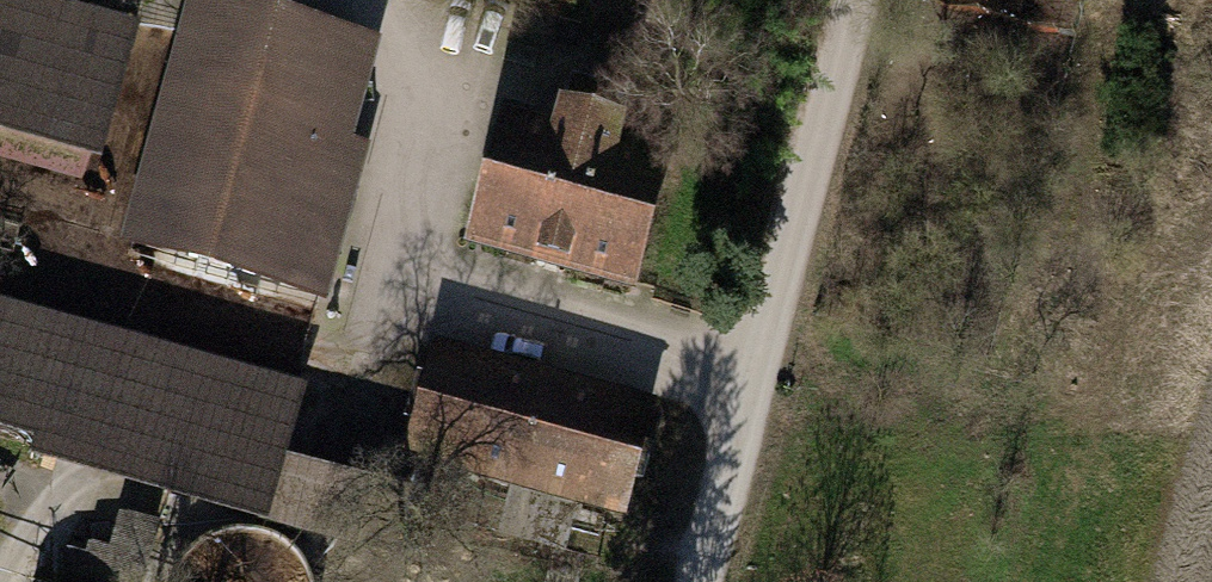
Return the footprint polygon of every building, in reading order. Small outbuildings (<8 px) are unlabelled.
[(70,0),(0,0),(0,161),(85,184),(92,160),(105,164),(145,20),(70,0)] [(248,0),(188,0),(118,247),(326,306),(372,143),(357,139),(386,39),(248,0)] [(548,122),(500,109),(461,251),(634,297),(672,155),(616,140),(621,122),(618,121),(624,98),(567,83),(561,106),(553,104),(548,122)] [(0,296),(0,431),(39,442),(34,461),(398,558),(416,490),(295,457),(316,380),(0,296)] [(662,401),(437,339),(404,457),(514,487),(500,536),(567,554),(580,508),(629,521),(662,401)] [(314,580),(304,559),(288,543),(268,533),(245,529),(223,532),(202,542),(186,558),(176,578),(175,581),(314,581),(314,580)]
